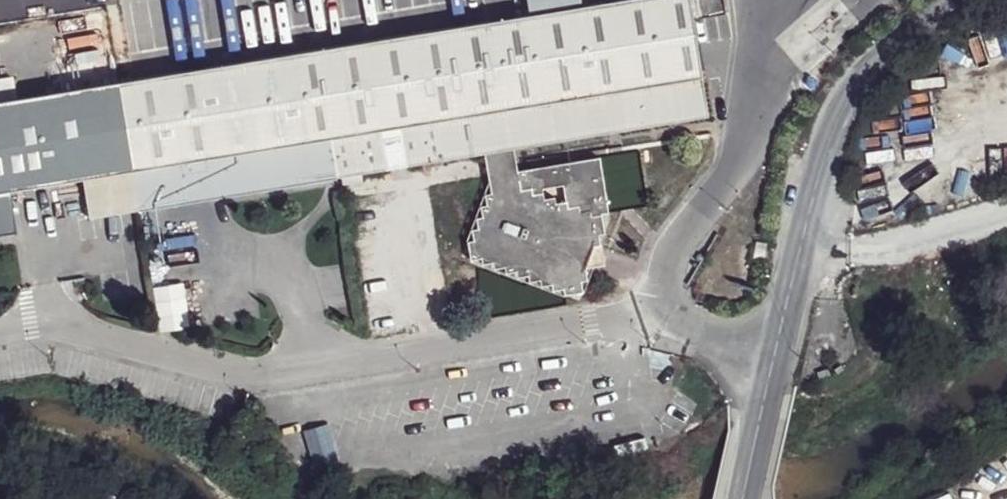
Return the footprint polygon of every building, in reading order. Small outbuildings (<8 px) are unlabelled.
[(9,188),(82,176),(89,218),(484,154),(491,194),(485,195),(487,205),(480,207),(482,217),(476,218),(478,229),(471,229),(473,241),(467,242),(470,260),(481,258),(482,264),(492,262),(495,268),(504,267),(505,273),(516,271),(517,277),(527,276),(529,282),(539,280),(541,286),(551,285),(553,290),(563,289),(564,295),(583,292),(581,281),(587,280),(585,268),(593,246),(600,245),(598,234),(605,234),(601,214),(608,212),(599,158),(517,171),(514,149),(708,117),(692,21),(726,14),(724,0),(615,0),(580,6),(579,0),(527,0),(529,14),(129,80),(0,101),(0,190),(9,188)] [(952,65),(963,107),(1006,95),(1006,50),(952,65)] [(0,190),(0,233),(16,231),(9,188),(0,190)]
